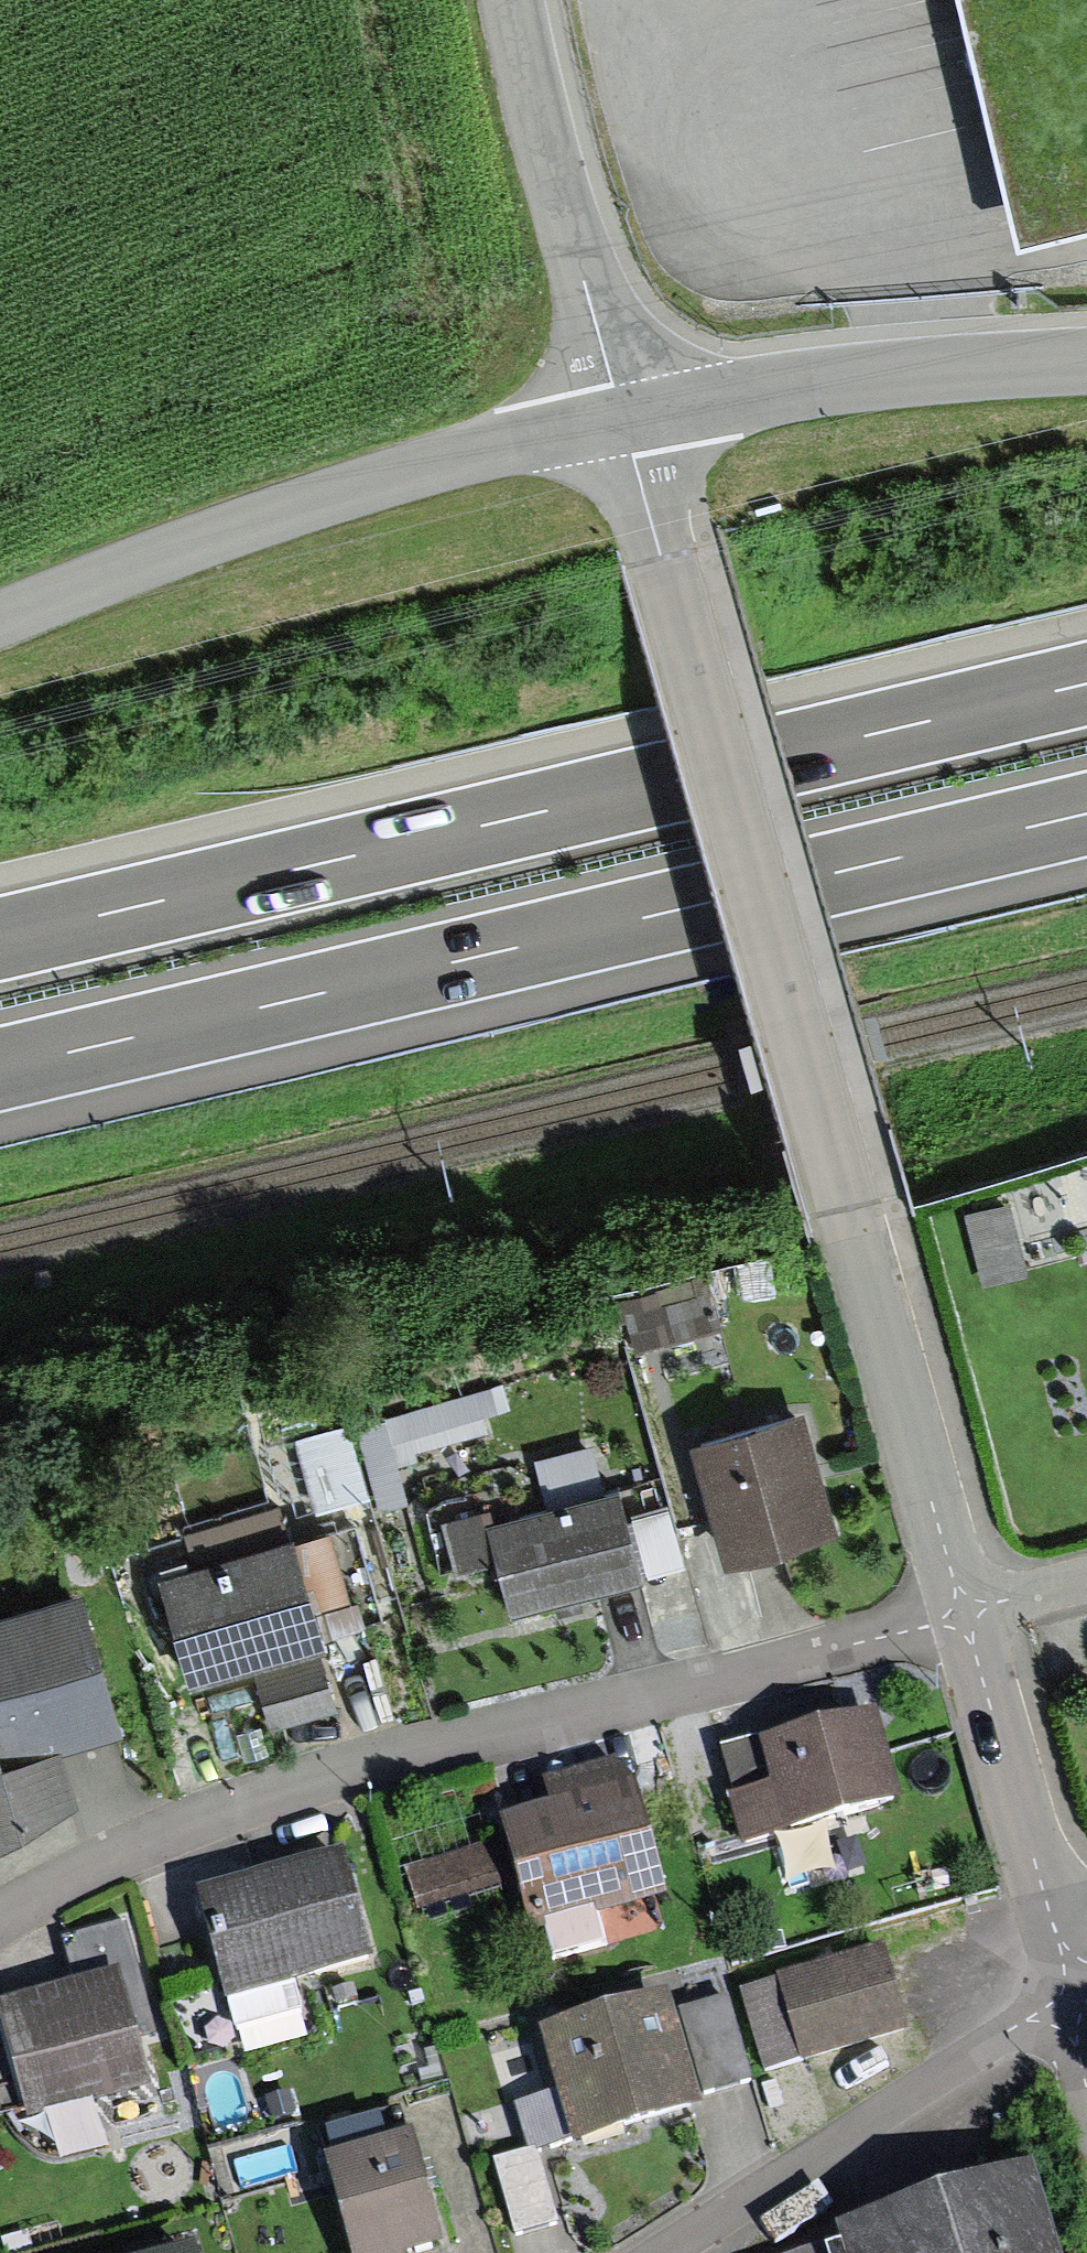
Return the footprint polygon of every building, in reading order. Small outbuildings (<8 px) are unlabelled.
[(1022,216),(1086,200),(1086,0),(968,0),(1022,216)] [(499,1390),(358,1429),(381,1511),(404,1504),(393,1466),(412,1460),(410,1451),(488,1429),(484,1414),(504,1409),(499,1390)] [(794,1427),(691,1455),(718,1554),(821,1526),(794,1427)] [(371,1500),(351,1428),(294,1444),(315,1516),(371,1500)] [(627,1581),(604,1498),(590,1502),(581,1466),(537,1478),(547,1512),(484,1529),(480,1512),(443,1522),(456,1568),(496,1557),(511,1612),(627,1581)] [(193,1573),(160,1582),(193,1698),(254,1681),(269,1732),(338,1712),(321,1655),(328,1653),(325,1644),(363,1633),(355,1605),(350,1606),(330,1536),(294,1546),(284,1509),(183,1537),(193,1573)] [(77,1807),(62,1759),(124,1740),(79,1594),(0,1618),(0,1852),(77,1807)] [(739,1836),(903,1793),(879,1703),(722,1744),(734,1787),(727,1788),(739,1836)] [(553,1798),(501,1812),(533,1925),(543,1922),(551,1950),(605,1935),(598,1910),(668,1890),(628,1752),(546,1775),(553,1798)] [(371,1953),(340,1839),(195,1878),(234,2022),(299,2004),(291,1975),(371,1953)] [(485,1841),(405,1864),(417,1906),(497,1883),(485,1841)] [(881,1946),(742,1986),(765,2067),(905,2026),(881,1946)] [(701,2097),(667,1984),(539,2021),(559,2089),(573,2135),(701,2097)] [(106,1985),(0,2013),(0,2124),(133,2088),(106,1985)] [(728,1993),(678,2008),(702,2091),(752,2077),(728,1993)] [(573,2135),(559,2089),(516,2102),(530,2148),(536,2146),(573,2135)] [(333,2147),(326,2148),(353,2252),(410,2252),(408,2247),(443,2237),(413,2125),(404,2127),(398,2104),(327,2123),(333,2147)] [(557,2219),(536,2146),(530,2148),(493,2159),(514,2231),(557,2219)] [(1033,2158),(840,2218),(846,2239),(832,2244),(835,2252),(1063,2252),(1033,2158)] [(811,2244),(784,2252),(814,2252),(811,2244)]
